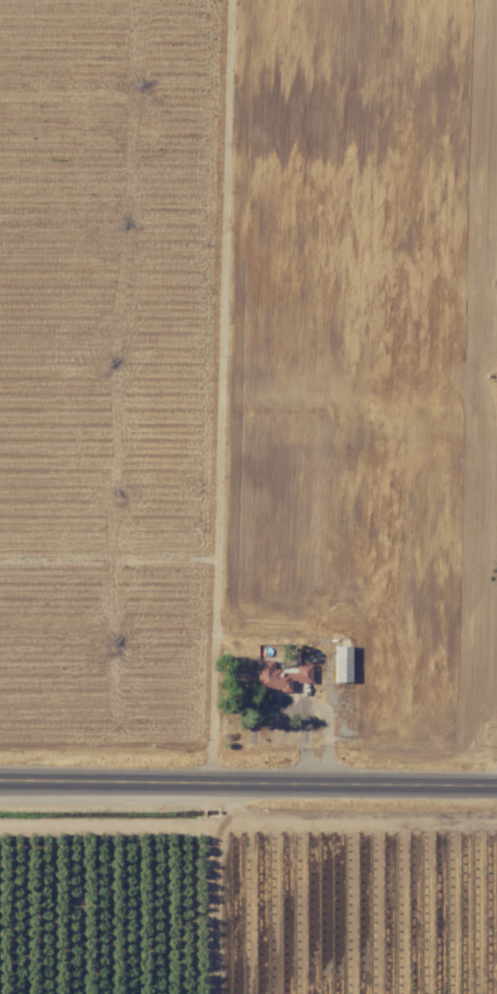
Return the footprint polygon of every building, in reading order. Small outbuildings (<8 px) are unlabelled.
[(334,682),(351,681),(350,645),(334,645),(334,682)] [(311,681),(310,663),(281,664),(281,668),(273,669),(272,659),(255,660),(256,690),(277,690),(277,692),(291,692),(290,682),(311,681)]
